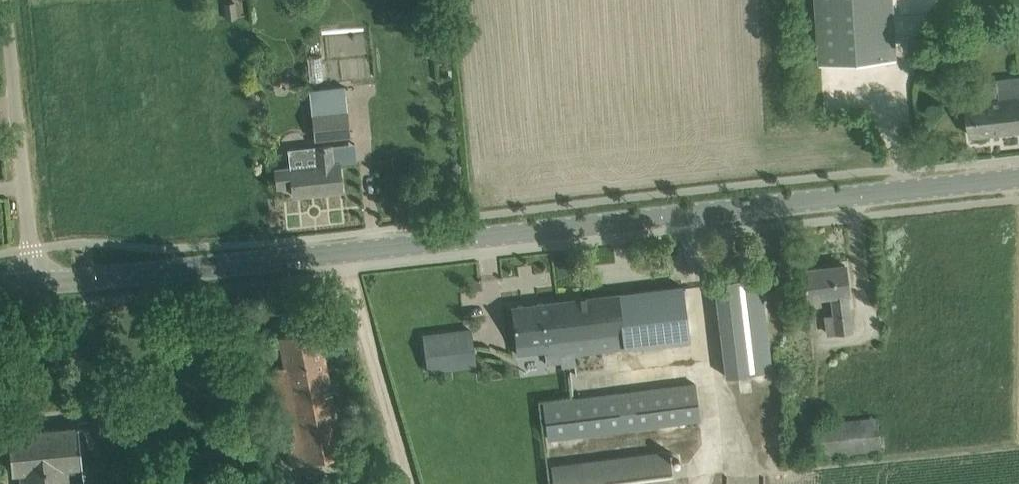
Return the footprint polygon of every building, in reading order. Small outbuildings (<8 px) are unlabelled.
[(821,63),(897,58),(893,0),(817,0),(821,63)] [(226,18),(237,17),(235,1),(224,2),(226,18)] [(998,79),(1000,97),(968,100),(972,135),(1018,130),(1018,77),(998,79)] [(308,87),(311,115),(316,114),(318,137),(351,133),(348,110),(344,83),(308,87)] [(294,194),(342,189),(339,161),(357,159),(354,141),(314,145),(316,164),(275,168),(277,187),(293,186),(294,194)] [(826,317),(828,333),(852,329),(847,292),(848,292),(845,264),(844,264),(844,266),(823,268),(822,267),(804,269),(808,297),(831,294),(834,315),(826,317)] [(714,281),(726,375),(772,370),(760,275),(714,281)] [(682,285),(511,306),(514,326),(516,344),(517,355),(541,352),(540,341),(544,340),(545,352),(546,363),(561,361),(562,367),(576,365),(575,354),(689,339),(685,305),(682,285)] [(270,368),(292,475),(347,463),(318,327),(279,335),(285,365),(270,368)] [(424,335),(427,360),(450,357),(449,350),(473,346),(471,329),(424,335)] [(545,399),(549,437),(701,418),(696,380),(545,399)] [(814,422),(818,455),(883,448),(879,415),(827,420),(814,422)] [(97,483),(95,463),(82,465),(78,426),(9,432),(11,452),(13,473),(21,473),(22,483),(97,483)] [(554,483),(673,483),(668,447),(551,464),(554,483)]
